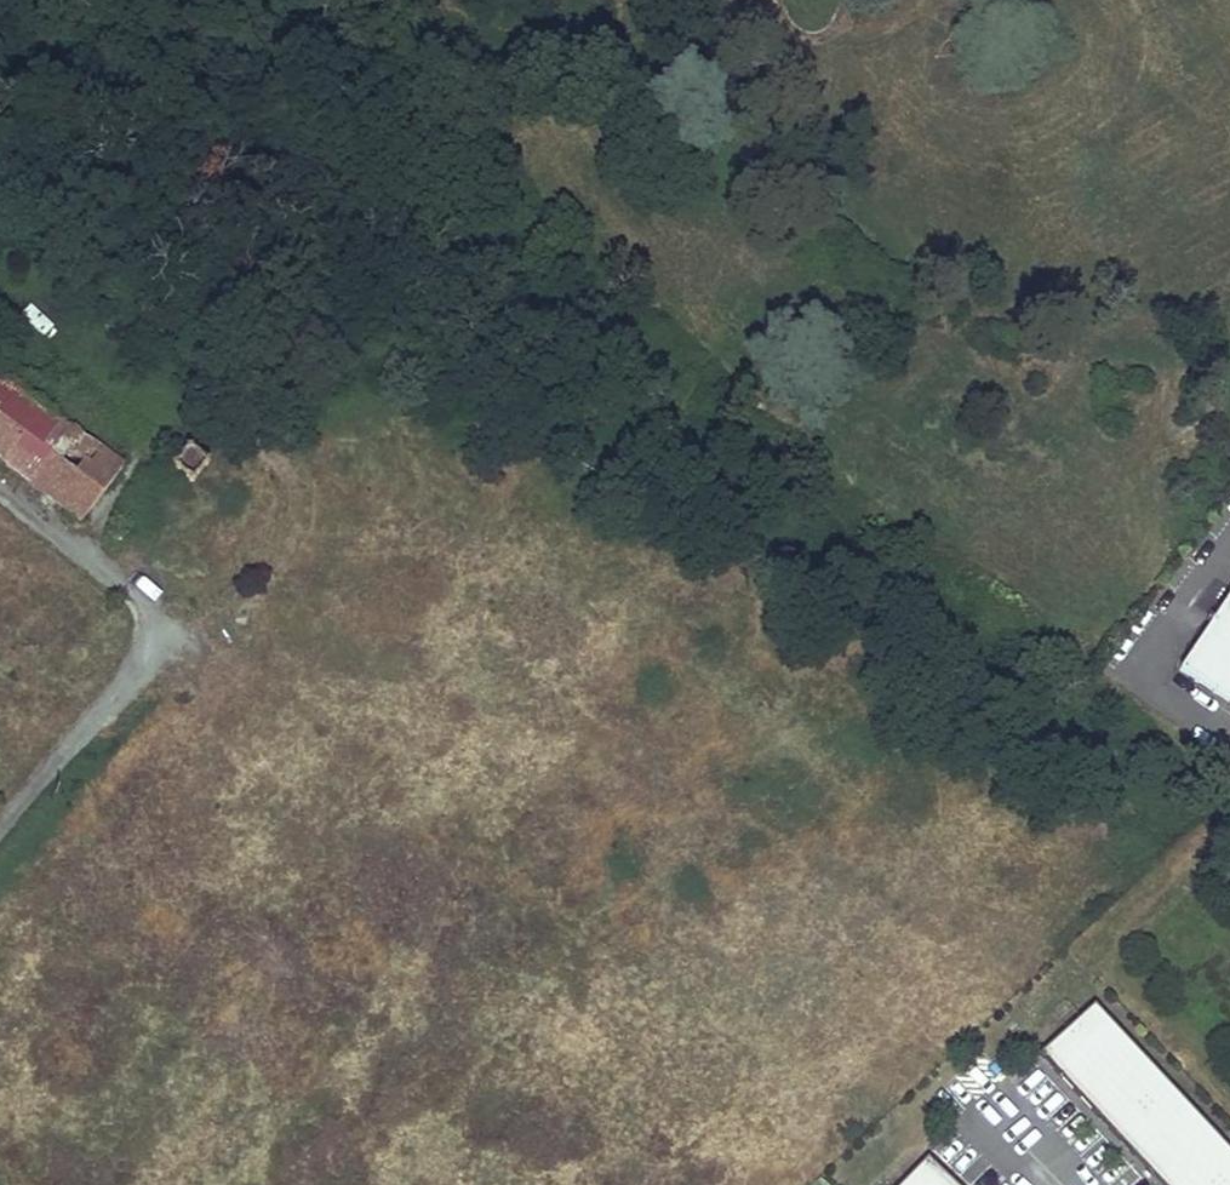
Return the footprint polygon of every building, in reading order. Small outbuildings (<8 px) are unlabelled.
[(80,521),(119,469),(102,456),(111,445),(72,416),(80,404),(73,400),(57,420),(0,377),(0,460),(80,521)] [(187,446),(171,465),(191,481),(207,461),(187,446)] [(1229,705),(1229,591),(1177,670),(1229,705)] [(1160,1184),(1229,1184),(1229,1152),(1090,1001),(1036,1050),(1160,1184)] [(928,1157),(900,1184),(956,1184),(928,1157)]
